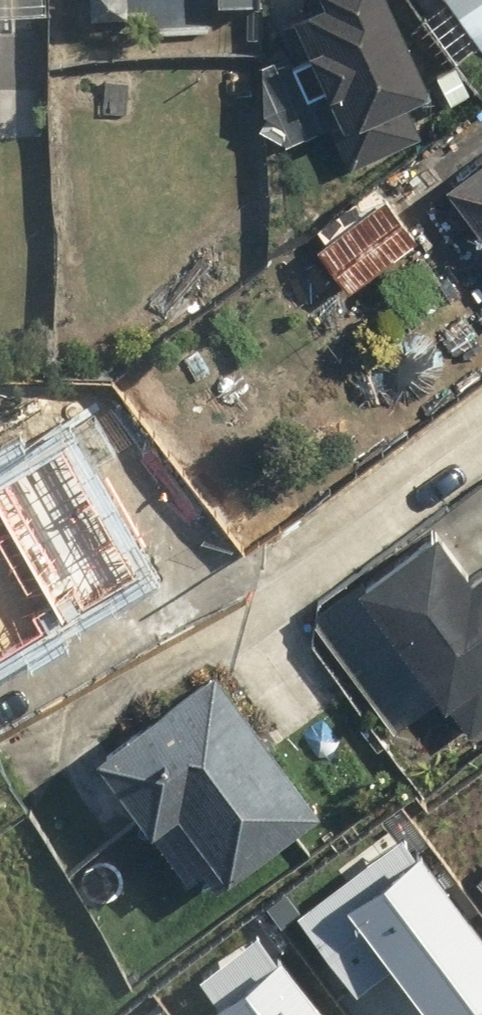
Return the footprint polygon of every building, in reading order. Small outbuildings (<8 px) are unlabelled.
[(49,26),(47,0),(0,0),(0,28),(49,26)] [(133,37),(210,37),(210,9),(251,10),(251,0),(101,0),(133,37)] [(387,0),(298,0),(303,11),(280,22),(350,176),(408,149),(389,107),(427,90),(387,0)] [(479,49),(481,47),(481,0),(437,0),(417,14),(454,67),(479,49)] [(440,191),(481,246),(481,158),(440,191)] [(379,193),(314,248),(352,293),(417,237),(379,193)] [(0,447),(0,635),(34,689),(89,655),(73,631),(130,595),(94,537),(82,545),(15,437),(0,447)] [(462,586),(425,534),(351,587),(464,743),(481,729),(481,571),(462,586)] [(210,669),(88,756),(142,831),(171,811),(222,882),(316,816),(262,740),(210,669)] [(307,918),(356,982),(395,953),(441,1014),(459,1014),(481,998),(481,912),(421,832),(307,918)] [(281,949),(214,1002),(224,1014),(334,1014),(281,949)]
